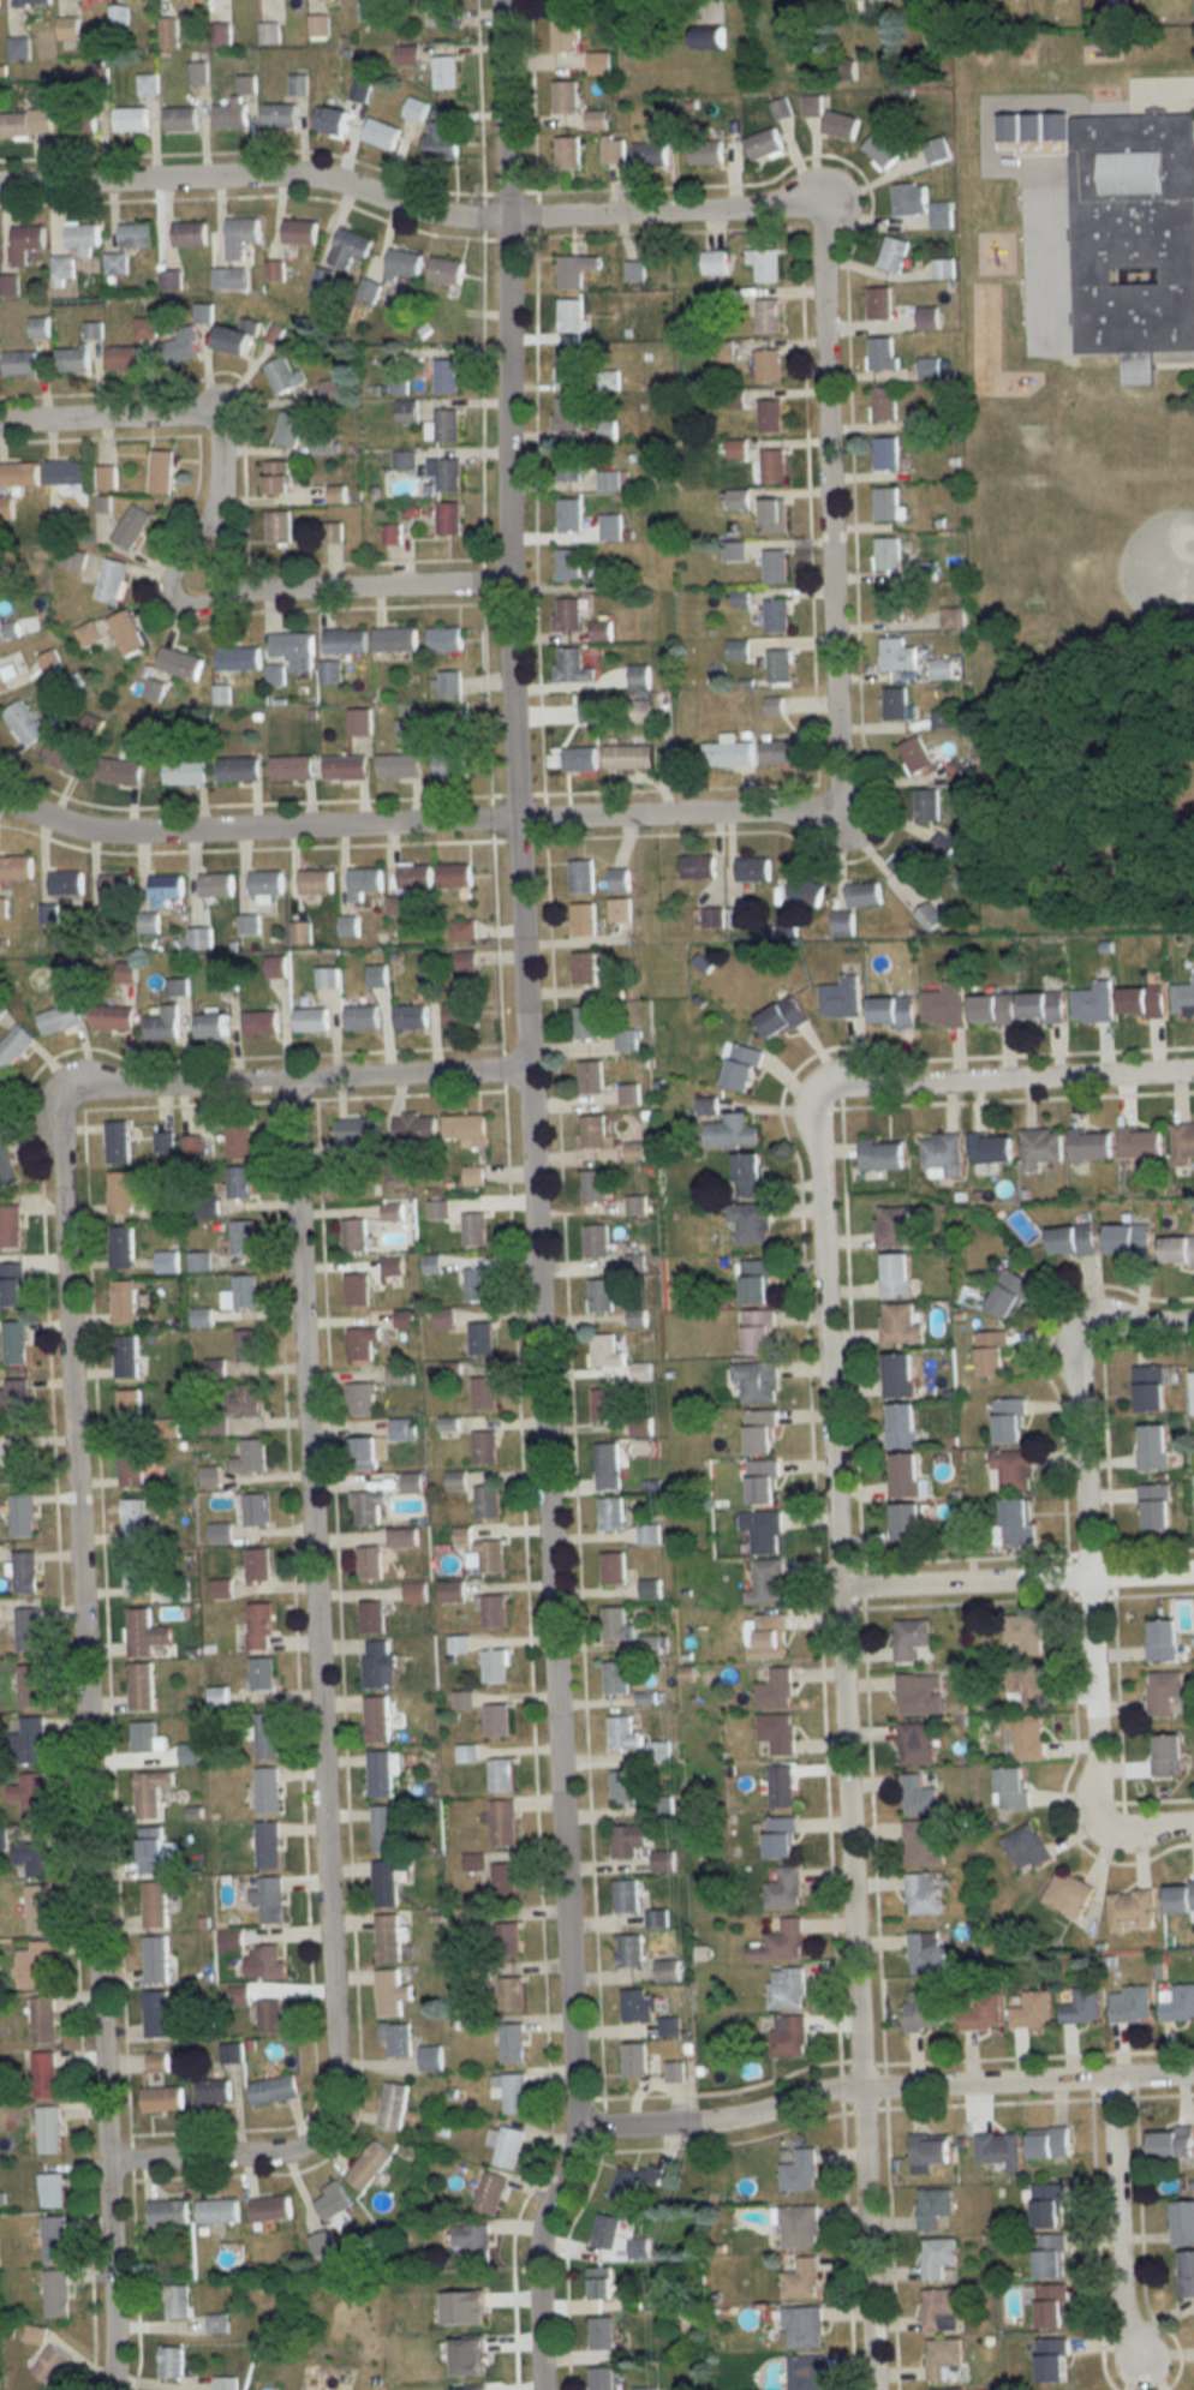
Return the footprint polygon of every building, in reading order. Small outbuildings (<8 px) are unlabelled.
[(378,21),(378,0),(358,0),(358,21),(378,21)] [(309,15),(309,37),(328,37),(328,15),(309,15)] [(78,39),(78,17),(58,17),(58,39),(78,39)] [(575,52),(575,20),(553,20),(553,52),(575,52)] [(229,23),(210,23),(210,45),(229,45),(229,23)] [(724,49),(724,31),(694,31),(694,49),(724,49)] [(28,57),(26,38),(8,40),(11,59),(28,57)] [(419,64),(419,46),(397,46),(397,64),(419,64)] [(612,52),(590,52),(590,74),(612,74),(612,52)] [(458,87),(456,55),(433,56),(435,89),(458,87)] [(367,102),(376,66),(359,61),(350,97),(367,102)] [(835,79),(855,79),(855,61),(835,61),(835,79)] [(206,84),(206,63),(188,63),(188,84),(206,84)] [(136,96),(158,96),(158,74),(136,74),(136,96)] [(240,85),(254,83),(253,76),(239,78),(240,85)] [(306,76),(290,76),(290,93),(306,93),(306,76)] [(554,81),(554,113),(577,113),(577,81),(554,81)] [(821,116),(821,95),(801,95),(801,116),(821,116)] [(214,105),(214,127),(246,127),(246,96),(231,96),(231,105),(214,105)] [(427,101),(408,97),(405,116),(423,120),(427,101)] [(792,115),(785,98),(770,104),(777,121),(792,115)] [(296,129),(296,103),(265,103),(265,129),(296,129)] [(315,129),(345,134),(349,109),(318,105),(315,129)] [(62,133),(95,133),(95,107),(62,107),(62,133)] [(115,108),(115,131),(146,131),(146,108),(115,108)] [(164,130),(196,130),(196,108),(164,108),(164,130)] [(853,141),(860,118),(829,109),(822,132),(853,141)] [(0,111),(0,135),(50,135),(50,111),(0,111)] [(607,111),(587,111),(587,130),(607,130),(607,111)] [(1124,355),(1125,384),(1154,383),(1154,351),(1193,350),(1193,112),(999,116),(1000,154),(1070,152),(1075,356),(1124,355)] [(362,138),(392,150),(401,129),(371,116),(362,138)] [(428,159),(457,160),(457,133),(450,133),(450,121),(428,121),(428,159)] [(783,151),(776,128),(745,138),(752,161),(783,151)] [(863,147),(885,169),(901,153),(879,131),(863,147)] [(624,163),(624,136),(602,136),(602,163),(624,163)] [(556,137),(556,169),(579,169),(579,137),(556,137)] [(923,144),(929,163),(950,156),(943,137),(923,144)] [(722,141),(689,141),(689,164),(722,164),(722,141)] [(634,166),(665,166),(665,143),(634,143),(634,166)] [(894,213),(926,213),(926,183),(894,183),(894,213)] [(951,227),(951,202),(931,202),(931,228),(951,227)] [(227,260),(244,260),(244,241),(260,241),(260,219),(227,219),(227,260)] [(284,243),(317,243),(317,220),(284,220),(284,243)] [(205,246),(205,222),(174,222),(174,246),(205,246)] [(79,250),(98,250),(98,223),(65,223),(65,247),(79,247),(79,250)] [(119,224),(119,247),(152,247),(152,224),(119,224)] [(11,266),(26,266),(26,249),(43,249),(43,226),(11,226),(11,266)] [(352,257),(366,261),(373,237),(340,227),(329,265),(348,270),(352,257)] [(909,241),(887,235),(879,267),(901,272),(909,241)] [(417,281),(422,254),(390,247),(385,274),(417,281)] [(779,250),(747,250),(747,265),(755,265),(755,282),(779,282),(779,250)] [(726,251),(702,251),(702,275),(726,275),(726,251)] [(125,254),(105,254),(105,274),(125,274),(125,254)] [(463,261),(432,256),(428,278),(459,284),(463,261)] [(582,289),(582,271),(599,271),(599,256),(559,256),(559,289),(582,289)] [(933,278),(953,278),(953,260),(933,260),(933,278)] [(643,281),(643,262),(626,262),(626,281),(643,281)] [(247,288),(247,268),(213,268),(213,288),(247,288)] [(311,292),(324,296),(331,272),(317,268),(311,292)] [(179,271),(160,271),(160,289),(179,289),(179,271)] [(891,318),(891,287),(869,287),(869,319),(891,318)] [(781,332),(781,299),(757,299),(757,332),(781,332)] [(559,332),(587,332),(587,320),(582,320),(582,300),(559,300),(559,332)] [(919,328),(937,328),(937,308),(919,308),(919,328)] [(48,336),(47,318),(30,319),(30,337),(48,336)] [(242,328),(221,324),(217,348),(251,355),(256,323),(243,320),(242,328)] [(162,344),(169,365),(202,354),(193,326),(177,331),(179,338),(162,344)] [(870,337),(870,369),(895,369),(895,337),(870,337)] [(712,342),(712,362),(733,362),(733,342),(712,342)] [(56,372),(88,372),(88,347),(56,347),(56,372)] [(109,347),(109,371),(141,371),(141,347),(109,347)] [(579,380),(579,348),(557,348),(557,380),(579,380)] [(781,381),(781,349),(757,349),(757,381),(781,381)] [(5,375),(37,375),(37,352),(5,352),(5,375)] [(290,372),(288,358),(268,361),(272,391),(306,386),(303,370),(290,372)] [(434,392),(458,392),(458,359),(434,359),(434,392)] [(939,359),(920,359),(920,378),(939,378),(939,359)] [(344,397),(339,379),(320,383),(324,402),(344,397)] [(896,420),(896,387),(873,387),(873,420),(896,420)] [(554,429),(579,430),(580,398),(554,398),(554,429)] [(781,399),(759,399),(759,431),(781,431),(781,399)] [(305,417),(283,410),(273,440),(295,448),(305,417)] [(458,441),(458,410),(435,410),(435,441),(458,441)] [(339,434),(313,434),(313,453),(339,453),(339,434)] [(875,438),(875,469),(897,469),(897,438),(875,438)] [(581,480),(581,449),(557,449),(557,480),(581,480)] [(785,449),(762,449),(762,482),(785,482),(785,449)] [(173,450),(150,450),(150,492),(172,492),(173,450)] [(459,459),(429,459),(429,492),(459,492),(459,459)] [(86,460),(46,462),(47,487),(67,486),(67,495),(87,494),(86,460)] [(291,492),(291,461),(266,461),(266,492),(291,492)] [(38,463),(0,463),(0,487),(38,487),(38,463)] [(96,466),(96,488),(116,488),(116,466),(96,466)] [(619,491),(619,471),(598,471),(598,491),(619,491)] [(328,502),(344,502),(344,487),(328,487),(328,502)] [(874,519),(897,519),(898,488),(874,487),(874,519)] [(581,499),(558,499),(558,531),(581,531),(581,499)] [(760,499),(760,533),(787,533),(787,499),(760,499)] [(459,503),(437,503),(437,534),(459,534),(459,503)] [(152,516),(135,504),(111,537),(129,550),(152,516)] [(291,544),(291,511),(267,511),(267,544),(291,544)] [(600,515),(600,540),(620,540),(620,515),(600,515)] [(341,543),(341,524),(323,524),(323,543),(341,543)] [(383,543),(399,544),(400,526),(384,525),(383,543)] [(899,538),(875,538),(875,571),(899,571),(899,538)] [(60,567),(81,573),(87,552),(66,546),(60,567)] [(556,549),(556,581),(579,581),(579,549),(556,549)] [(764,550),(764,582),(787,582),(787,550),(764,550)] [(128,563),(106,557),(95,598),(117,605),(128,563)] [(598,588),(614,588),(614,573),(598,573),(598,588)] [(879,620),(905,620),(905,588),(879,588),(879,620)] [(554,631),(579,631),(579,599),(554,599),(554,631)] [(788,601),(765,601),(765,632),(788,632),(788,601)] [(109,618),(126,657),(147,648),(129,609),(109,618)] [(942,629),(963,629),(963,609),(942,609),(942,629)] [(100,641),(94,622),(76,628),(82,647),(100,641)] [(590,641),(610,641),(610,622),(590,622),(590,641)] [(461,628),(428,628),(428,651),(461,651),(461,628)] [(374,651),(416,651),(416,629),(374,629),(374,651)] [(324,630),(324,653),(366,653),(366,630),(324,630)] [(271,634),(271,658),(292,658),(292,673),(313,673),(313,634),(271,634)] [(904,648),(904,638),(880,638),(880,670),(916,670),(916,648),(904,648)] [(203,659),(163,646),(156,668),(196,681),(203,659)] [(260,670),(260,648),(218,648),(218,670),(260,670)] [(556,681),(594,681),(594,668),(581,668),(581,649),(556,649),(556,681)] [(45,673),(61,666),(54,650),(38,657),(45,673)] [(790,686),(790,651),(769,651),(769,686),(790,686)] [(931,659),(931,678),(962,678),(962,659),(931,659)] [(321,662),(321,682),(339,682),(339,662),(321,662)] [(268,667),(269,685),(283,684),(282,666),(268,667)] [(630,689),(648,689),(648,667),(630,667),(630,689)] [(9,689),(0,669),(0,693),(9,689)] [(440,695),(460,694),(460,672),(440,672),(440,695)] [(906,719),(906,688),(884,688),(884,719),(906,719)] [(768,712),(781,712),(781,698),(768,698),(768,712)] [(46,732),(20,700),(1,716),(27,747),(46,732)] [(651,722),(651,700),(625,700),(625,722),(651,722)] [(595,705),(580,705),(580,720),(595,720),(595,705)] [(348,710),(348,736),(371,735),(370,709),(348,710)] [(933,712),(933,727),(951,727),(951,712),(933,712)] [(396,739),(424,739),(424,720),(396,720),(396,739)] [(931,770),(925,737),(901,742),(909,775),(931,770)] [(41,759),(78,778),(88,758),(51,739),(41,759)] [(794,741),(762,741),(762,763),(794,763),(794,741)] [(703,765),(753,765),(753,742),(703,742),(703,765)] [(453,752),(434,752),(434,775),(467,775),(467,744),(453,744),(453,752)] [(653,746),(605,746),(605,769),(653,769),(653,746)] [(597,748),(564,748),(564,772),(597,772),(597,748)] [(420,777),(420,755),(378,755),(378,777),(420,777)] [(368,756),(325,756),(325,779),(368,779),(368,756)] [(312,757),(271,757),(271,780),(312,780),(312,757)] [(260,758),(217,758),(217,782),(260,782),(260,758)] [(142,762),(100,760),(99,783),(141,785),(142,762)] [(207,785),(207,763),(164,763),(164,785),(207,785)] [(948,763),(948,781),(968,781),(968,763),(948,763)] [(915,789),(915,821),(939,821),(939,789),(915,789)] [(953,844),(941,835),(933,846),(944,855),(953,844)] [(926,857),(909,839),(886,862),(903,879),(926,857)] [(682,856),(682,879),(714,879),(714,856),(682,856)] [(31,879),(31,857),(0,857),(0,879),(31,879)] [(769,859),(736,859),(736,882),(769,882),(769,859)] [(571,861),(571,894),(593,894),(593,861),(571,861)] [(440,864),(440,887),(471,887),(471,864),(440,864)] [(399,889),(434,889),(434,865),(399,865),(399,889)] [(363,892),(382,892),(382,869),(350,869),(350,901),(363,901),(363,892)] [(629,894),(629,870),(609,870),(609,894),(629,894)] [(332,871),(300,871),(300,894),(332,894),(332,871)] [(82,872),(49,872),(49,895),(82,895),(82,872)] [(282,894),(282,872),(250,872),(250,895),(282,894)] [(201,874),(201,897),(232,897),(232,874),(201,874)] [(789,896),(819,905),(825,884),(795,875),(789,896)] [(100,898),(133,898),(133,876),(100,876),(100,898)] [(150,907),(169,907),(169,899),(183,899),(183,876),(150,876),(150,907)] [(880,905),(879,883),(848,884),(848,907),(880,905)] [(629,922),(629,900),(610,900),(610,922),(629,922)] [(943,919),(929,903),(916,915),(929,930),(943,919)] [(594,937),(594,905),(572,905),(572,937),(594,937)] [(833,913),(833,936),(852,936),(852,913),(833,913)] [(340,917),(340,936),(357,936),(357,917),(340,917)] [(291,943),(310,943),(310,922),(291,922),(291,943)] [(211,928),(190,928),(190,950),(211,950),(211,928)] [(477,951),(455,952),(456,971),(478,970),(477,951)] [(595,953),(574,953),(574,985),(595,985),(595,953)] [(266,957),(266,977),(285,977),(285,957),(266,957)] [(135,963),(118,963),(118,982),(135,982),(135,963)] [(60,989),(78,984),(72,964),(54,969),(60,989)] [(368,966),(368,987),(387,987),(387,966),(368,966)] [(316,967),(316,988),(339,988),(338,967),(316,967)] [(217,989),(232,989),(232,972),(217,972),(217,989)] [(1172,1015),(1193,1015),(1193,974),(1193,984),(1172,984),(1172,1015)] [(858,975),(840,975),(840,985),(820,985),(820,1016),(858,1016),(858,975)] [(188,998),(188,978),(166,978),(166,998),(188,998)] [(1111,981),(1093,981),(1093,990),(1072,990),(1072,1022),(1111,1021),(1111,981)] [(942,992),(923,992),(923,1027),(964,1027),(964,982),(942,982),(942,992)] [(1121,987),(1121,1018),(1164,1017),(1163,987),(1121,987)] [(1021,993),(1021,1023),(1063,1022),(1063,993),(1021,993)] [(807,1020),(794,995),(757,1015),(770,1040),(807,1020)] [(1014,996),(971,996),(971,1024),(1014,1024),(1014,996)] [(871,998),(871,1028),(914,1027),(914,997),(871,998)] [(84,1023),(77,1002),(37,1015),(45,1036),(84,1023)] [(444,1026),(477,1026),(477,1003),(444,1003),(444,1026)] [(163,1004),(163,1017),(147,1017),(147,1040),(178,1040),(178,1004),(163,1004)] [(427,1029),(427,1005),(395,1005),(395,1029),(427,1029)] [(346,1029),(378,1029),(378,1006),(346,1006),(346,1029)] [(575,1007),(576,1038),(599,1038),(598,1006),(575,1007)] [(92,1028),(133,1029),(133,1008),(92,1007),(92,1028)] [(328,1009),(294,1009),(294,1032),(328,1032),(328,1009)] [(246,1011),(246,1034),(277,1034),(277,1011),(246,1011)] [(196,1014),(196,1040),(228,1040),(228,1014),(196,1014)] [(20,1025),(0,1045),(0,1064),(6,1071),(36,1041),(20,1025)] [(638,1030),(617,1030),(617,1050),(638,1050),(638,1030)] [(752,1092),(761,1049),(730,1042),(721,1085),(752,1092)] [(602,1092),(602,1061),(579,1061),(579,1092),(602,1092)] [(723,1122),(704,1122),(705,1146),(758,1145),(758,1127),(747,1127),(747,1112),(723,1113),(723,1122)] [(486,1115),(395,1116),(395,1141),(406,1141),(407,1155),(423,1155),(422,1140),(461,1139),(461,1147),(486,1146),(486,1115)] [(580,1149),(613,1149),(613,1138),(605,1138),(605,1116),(580,1116),(580,1149)] [(336,1143),(378,1143),(378,1119),(336,1119),(336,1143)] [(107,1122),(107,1164),(129,1164),(129,1122),(107,1122)] [(1172,1124),(1172,1164),(1191,1164),(1191,1156),(1193,1156),(1193,1124),(1172,1124)] [(251,1127),(226,1127),(226,1159),(251,1159),(251,1127)] [(1114,1161),(1114,1133),(1086,1133),(1086,1128),(1070,1128),(1070,1161),(1114,1161)] [(1121,1128),(1121,1158),(1163,1158),(1163,1128),(1121,1128)] [(1040,1170),(1040,1162),(1061,1162),(1061,1130),(1022,1130),(1022,1170),(1040,1170)] [(174,1133),(155,1133),(155,1153),(174,1153),(174,1133)] [(971,1134),(971,1162),(1013,1162),(1013,1134),(971,1134)] [(924,1135),(924,1176),(962,1176),(962,1135),(924,1135)] [(184,1136),(184,1158),(201,1158),(201,1136),(184,1136)] [(860,1170),(906,1170),(906,1141),(860,1141),(860,1170)] [(4,1143),(0,1144),(0,1189),(19,1180),(4,1143)] [(735,1154),(736,1198),(765,1197),(764,1153),(735,1154)] [(483,1166),(464,1166),(464,1186),(483,1186),(483,1166)] [(229,1167),(229,1200),(251,1200),(251,1167),(229,1167)] [(606,1171),(582,1171),(582,1202),(606,1202),(606,1171)] [(142,1172),(109,1172),(109,1214),(133,1214),(133,1204),(142,1204),(142,1172)] [(644,1214),(644,1199),(629,1198),(628,1213),(644,1214)] [(428,1220),(448,1220),(448,1202),(428,1202),(428,1220)] [(769,1244),(769,1205),(729,1205),(729,1224),(738,1224),(738,1244),(769,1244)] [(21,1206),(0,1206),(0,1247),(21,1247),(21,1206)] [(918,1247),(918,1229),(908,1229),(908,1207),(877,1207),(877,1247),(918,1247)] [(463,1245),(487,1245),(487,1214),(463,1214),(463,1245)] [(366,1220),(343,1220),(343,1252),(366,1252),(366,1220)] [(255,1254),(255,1222),(232,1222),(232,1254),(255,1254)] [(609,1226),(585,1226),(585,1257),(609,1257),(609,1226)] [(1107,1255),(1151,1255),(1151,1226),(1107,1226),(1107,1255)] [(132,1227),(110,1227),(110,1269),(132,1269),(132,1227)] [(1094,1256),(1094,1227),(1051,1227),(1051,1256),(1094,1256)] [(1193,1267),(1193,1238),(1164,1238),(1164,1267),(1193,1267)] [(157,1273),(178,1273),(178,1252),(157,1252),(157,1273)] [(881,1297),(912,1297),(912,1254),(881,1254),(881,1297)] [(742,1305),(771,1305),(771,1260),(742,1260),(742,1305)] [(24,1264),(1,1264),(1,1307),(24,1307),(24,1264)] [(489,1301),(489,1268),(466,1268),(466,1301),(489,1301)] [(1013,1322),(1033,1283),(1006,1269),(985,1308),(1013,1322)] [(345,1275),(345,1306),(369,1306),(369,1275),(345,1275)] [(257,1308),(257,1277),(233,1277),(233,1308),(257,1308)] [(589,1280),(589,1312),(613,1312),(613,1280),(589,1280)] [(112,1324),(136,1324),(137,1290),(148,1290),(148,1282),(112,1281),(112,1324)] [(923,1343),(923,1325),(913,1325),(913,1304),(881,1304),(881,1343),(923,1343)] [(744,1354),(774,1354),(774,1311),(744,1311),(744,1354)] [(27,1322),(5,1322),(5,1364),(27,1364),(27,1322)] [(492,1355),(492,1323),(470,1323),(470,1355),(492,1355)] [(348,1360),(372,1360),(372,1343),(381,1343),(381,1328),(348,1328),(348,1360)] [(237,1330),(237,1363),(260,1363),(260,1330),(237,1330)] [(1007,1377),(1007,1332),(977,1332),(977,1377),(1007,1377)] [(625,1367),(625,1352),(615,1352),(615,1335),(591,1335),(591,1367),(625,1367)] [(138,1336),(116,1336),(116,1379),(138,1378),(138,1336)] [(914,1354),(884,1354),(885,1398),(914,1398),(914,1354)] [(777,1363),(733,1363),(733,1381),(742,1381),(742,1403),(777,1403),(777,1363)] [(1165,1413),(1165,1366),(1135,1366),(1135,1413),(1165,1413)] [(472,1377),(472,1410),(496,1410),(496,1377),(472,1377)] [(30,1422),(30,1380),(6,1380),(6,1391),(0,1391),(0,1422),(30,1422)] [(375,1416),(375,1383),(348,1383),(348,1416),(375,1416)] [(262,1385),(238,1385),(238,1396),(231,1396),(231,1417),(262,1417),(262,1385)] [(118,1390),(118,1433),(141,1433),(141,1390),(118,1390)] [(616,1421),(616,1390),(592,1390),(592,1421),(616,1421)] [(995,1444),(1025,1444),(1024,1399),(994,1400),(995,1444)] [(916,1404),(888,1404),(888,1448),(916,1448),(916,1404)] [(775,1411),(745,1411),(745,1455),(775,1455),(775,1411)] [(178,1420),(160,1420),(160,1437),(178,1437),(178,1420)] [(413,1440),(413,1420),(394,1420),(394,1440),(413,1440)] [(1167,1426),(1137,1426),(1137,1470),(1167,1470),(1167,1426)] [(473,1464),(496,1464),(496,1432),(473,1432),(473,1464)] [(32,1438),(7,1438),(7,1481),(32,1481),(32,1438)] [(378,1438),(349,1438),(349,1471),(378,1471),(378,1438)] [(265,1440),(242,1440),(242,1458),(231,1458),(231,1472),(265,1472),(265,1440)] [(596,1491),(618,1491),(618,1444),(596,1444),(596,1491)] [(120,1445),(120,1489),(143,1489),(143,1445),(120,1445)] [(1031,1490),(1031,1451),(990,1451),(990,1471),(999,1471),(999,1490),(1031,1490)] [(918,1454),(889,1454),(889,1498),(918,1498),(918,1454)] [(777,1505),(777,1461),(748,1461),(748,1505),(777,1505)] [(1169,1530),(1169,1485),(1140,1485),(1140,1530),(1169,1530)] [(498,1486),(475,1486),(475,1519),(498,1519),(498,1486)] [(384,1492),(351,1492),(351,1524),(384,1524),(384,1492)] [(34,1495),(10,1495),(10,1537),(34,1537),(34,1495)] [(267,1527),(267,1495),(244,1495),(244,1527),(267,1527)] [(622,1530),(622,1498),(599,1498),(599,1530),(622,1530)] [(1003,1544),(1032,1544),(1031,1500),(1001,1501),(1003,1544)] [(122,1543),(147,1543),(147,1501),(122,1501),(122,1543)] [(920,1504),(891,1504),(892,1548),(921,1548),(920,1504)] [(750,1531),(751,1555),(781,1554),(779,1512),(740,1513),(740,1532),(750,1531)] [(638,1527),(638,1544),(658,1544),(658,1527),(638,1527)] [(481,1578),(504,1578),(504,1541),(474,1541),(474,1567),(481,1567),(481,1578)] [(357,1548),(357,1580),(381,1580),(381,1548),(357,1548)] [(269,1549),(246,1549),(246,1581),(269,1581),(269,1549)] [(14,1553),(14,1596),(37,1596),(37,1553),(14,1553)] [(601,1554),(601,1585),(625,1585),(625,1554),(601,1554)] [(124,1555),(125,1598),(161,1598),(161,1555),(124,1555)] [(783,1560),(753,1560),(753,1592),(745,1592),(745,1604),(783,1604),(783,1560)] [(642,1599),(658,1599),(658,1582),(642,1582),(642,1599)] [(462,1583),(440,1583),(440,1602),(462,1602),(462,1583)] [(425,1603),(425,1584),(405,1584),(405,1603),(425,1603)] [(505,1596),(481,1596),(481,1629),(505,1629),(505,1596)] [(383,1635),(383,1603),(359,1603),(359,1635),(383,1635)] [(249,1604),(249,1651),(271,1651),(271,1604),(249,1604)] [(602,1608),(602,1641),(636,1641),(636,1626),(625,1626),(625,1608),(602,1608)] [(18,1610),(18,1652),(40,1652),(40,1610),(18,1610)] [(128,1659),(151,1659),(151,1645),(171,1645),(170,1628),(150,1628),(150,1610),(128,1610),(128,1659)] [(746,1660),(785,1659),(785,1616),(746,1617),(746,1660)] [(1004,1657),(1039,1657),(1039,1617),(1004,1617),(1004,1657)] [(929,1621),(894,1621),(894,1663),(927,1662),(927,1648),(930,1648),(929,1621)] [(1176,1662),(1176,1622),(1147,1622),(1147,1662),(1176,1662)] [(395,1655),(388,1655),(388,1642),(363,1642),(363,1690),(395,1690),(395,1655)] [(508,1651),(483,1651),(483,1684),(508,1684),(508,1651)] [(251,1692),(274,1692),(274,1659),(251,1659),(251,1692)] [(604,1663),(605,1696),(628,1696),(628,1663),(604,1663)] [(152,1710),(152,1665),(130,1665),(130,1710),(152,1710)] [(41,1708),(41,1666),(18,1666),(18,1708),(41,1708)] [(1041,1666),(1007,1666),(1007,1707),(1041,1707),(1041,1666)] [(756,1710),(791,1710),(791,1669),(756,1669),(756,1710)] [(1181,1673),(1147,1673),(1147,1716),(1167,1716),(1167,1699),(1181,1699),(1181,1673)] [(942,1715),(941,1676),(897,1676),(898,1715),(942,1715)] [(388,1698),(366,1698),(366,1743),(388,1743),(388,1698)] [(509,1706),(485,1706),(485,1737),(509,1737),(509,1706)] [(256,1760),(277,1760),(277,1713),(256,1713),(256,1760)] [(793,1755),(793,1716),(757,1716),(757,1742),(770,1742),(770,1755),(793,1755)] [(1043,1716),(1005,1716),(1005,1736),(1015,1736),(1015,1759),(1043,1759),(1043,1716)] [(45,1763),(45,1718),(20,1718),(20,1763),(45,1763)] [(642,1734),(632,1734),(632,1718),(609,1718),(609,1749),(642,1749),(642,1734)] [(132,1760),(165,1760),(165,1743),(155,1743),(155,1722),(132,1722),(132,1760)] [(933,1724),(900,1725),(901,1765),(934,1764),(933,1724)] [(1183,1737),(1152,1737),(1152,1777),(1183,1777),(1183,1737)] [(392,1798),(392,1752),(369,1752),(369,1798),(392,1798)] [(489,1792),(513,1792),(513,1759),(489,1759),(489,1792)] [(793,1808),(793,1766),(769,1766),(769,1808),(793,1808)] [(1027,1806),(1026,1767),(998,1768),(999,1807),(1027,1806)] [(256,1768),(256,1814),(279,1814),(279,1768),(256,1768)] [(635,1771),(611,1771),(611,1803),(635,1803),(635,1771)] [(159,1786),(173,1786),(173,1772),(136,1772),(136,1819),(159,1819),(159,1786)] [(45,1773),(21,1774),(21,1786),(10,1786),(10,1801),(22,1801),(23,1819),(46,1818),(45,1773)] [(903,1774),(903,1815),(938,1815),(938,1788),(921,1788),(921,1774),(903,1774)] [(515,1800),(492,1800),(492,1845),(515,1845),(515,1800)] [(396,1852),(396,1806),(373,1806),(373,1852),(396,1852)] [(766,1818),(766,1857),(795,1857),(795,1818),(766,1818)] [(933,1850),(933,1821),(905,1821),(905,1864),(944,1864),(944,1850),(933,1850)] [(256,1822),(256,1868),(279,1868),(279,1822),(256,1822)] [(1034,1866),(1051,1857),(1031,1822),(1001,1839),(1013,1861),(1027,1854),(1034,1866)] [(636,1847),(646,1847),(646,1825),(612,1825),(612,1857),(636,1857),(636,1847)] [(140,1827),(140,1874),(163,1874),(163,1827),(140,1827)] [(12,1841),(12,1864),(26,1864),(26,1875),(48,1875),(48,1841),(12,1841)] [(674,1872),(674,1851),(653,1851),(653,1872),(674,1872)] [(464,1854),(464,1870),(483,1870),(483,1854),(464,1854)] [(374,1860),(374,1906),(411,1906),(411,1860),(374,1860)] [(493,1863),(493,1895),(517,1895),(517,1863),(493,1863)] [(799,1867),(779,1867),(779,1883),(765,1883),(765,1909),(799,1909),(799,1867)] [(1043,1902),(1080,1918),(1094,1886),(1057,1870),(1043,1902)] [(942,1886),(935,1886),(935,1874),(907,1874),(907,1914),(942,1914),(942,1886)] [(260,1923),(283,1923),(283,1877),(260,1877),(260,1923)] [(615,1912),(638,1912),(638,1880),(615,1880),(615,1912)] [(166,1882),(143,1882),(143,1928),(166,1928),(166,1882)] [(1168,1884),(1168,1913),(1193,1912),(1193,1883),(1168,1884)] [(28,1885),(29,1932),(51,1932),(50,1885),(28,1885)] [(1110,1892),(1110,1930),(1154,1929),(1153,1891),(1110,1892)] [(666,1927),(666,1911),(647,1911),(647,1927),(666,1927)] [(399,1915),(377,1915),(377,1962),(399,1962),(399,1915)] [(801,1917),(781,1918),(781,1934),(766,1934),(767,1946),(747,1947),(748,1961),(803,1959),(801,1917)] [(519,1923),(494,1923),(493,1954),(519,1955),(519,1923)] [(944,1972),(943,1932),(909,1933),(910,1973),(944,1972)] [(642,1935),(617,1935),(617,1967),(642,1967),(642,1935)] [(144,1937),(145,1983),(167,1982),(167,1936),(144,1937)] [(17,1950),(17,1987),(54,1987),(54,1941),(31,1941),(31,1950),(17,1950)] [(286,1978),(286,1962),(279,1962),(280,1946),(248,1945),(248,1977),(286,1978)] [(657,1961),(657,1982),(679,1982),(679,1961),(657,1961)] [(769,1969),(770,2009),(803,2009),(803,1969),(769,1969)] [(401,2001),(411,2001),(411,1986),(399,1986),(399,1970),(377,1970),(378,2016),(401,2016),(401,2001)] [(523,1977),(498,1977),(498,2009),(523,2009),(523,1977)] [(1060,2003),(1060,2023),(1100,2023),(1100,1987),(1073,1987),(1073,2003),(1060,2003)] [(1193,2019),(1193,1987),(1160,1988),(1161,2020),(1193,2019)] [(1150,2022),(1150,1988),(1110,1988),(1110,2022),(1150,2022)] [(622,2023),(656,2023),(656,1996),(645,1996),(645,1989),(622,1989),(622,2023)] [(1009,2027),(1051,2026),(1050,1990),(1023,1991),(1024,2006),(1009,2006),(1009,2027)] [(167,2038),(167,1991),(145,1991),(145,2038),(167,2038)] [(1001,2028),(1001,1994),(974,1994),(974,2010),(960,2010),(960,2028),(1001,2028)] [(55,2042),(55,1997),(33,1997),(33,2042),(55,2042)] [(259,2000),(259,2033),(289,2033),(289,2017),(281,2017),(281,2000),(259,2000)] [(945,2000),(905,2000),(905,2029),(945,2029),(945,2000)] [(804,2016),(772,2017),(773,2057),(805,2057),(804,2016)] [(659,2035),(679,2035),(679,2019),(659,2019),(659,2035)] [(411,2057),(411,2024),(383,2024),(383,2057),(411,2057)] [(500,2024),(500,2065),(524,2065),(524,2024),(500,2024)] [(646,2076),(646,2043),(623,2043),(623,2077),(646,2076)] [(420,2046),(420,2070),(442,2070),(442,2046),(420,2046)] [(56,2052),(33,2052),(33,2097),(56,2097),(56,2052)] [(166,2070),(166,2054),(148,2054),(148,2070),(166,2070)] [(683,2081),(683,2062),(666,2062),(666,2081),(683,2081)] [(250,2083),(254,2106),(299,2097),(295,2075),(250,2083)] [(526,2075),(491,2075),(491,2097),(504,2097),(504,2113),(526,2113),(526,2075)] [(197,2080),(198,2108),(231,2107),(231,2080),(197,2080)] [(406,2084),(384,2082),(379,2128),(401,2130),(406,2084)] [(182,2111),(182,2087),(142,2087),(142,2111),(182,2111)] [(60,2152),(60,2107),(38,2107),(38,2152),(60,2152)] [(514,2170),(526,2132),(502,2125),(500,2132),(491,2129),(487,2143),(498,2146),(492,2163),(514,2170)] [(1151,2130),(1151,2157),(1193,2157),(1193,2130),(1151,2130)] [(1070,2158),(1070,2131),(1029,2131),(1029,2158),(1070,2158)] [(1020,2170),(1020,2134),(976,2133),(975,2164),(1007,2164),(1007,2170),(1020,2170)] [(927,2139),(927,2134),(911,2134),(911,2163),(951,2163),(951,2139),(927,2139)] [(393,2156),(376,2140),(345,2175),(363,2191),(393,2156)] [(815,2189),(815,2148),(795,2148),(795,2163),(781,2163),(781,2189),(815,2189)] [(619,2166),(609,2197),(632,2204),(639,2181),(659,2187),(664,2170),(651,2166),(648,2175),(619,2166)] [(494,2215),(507,2178),(485,2170),(472,2207),(494,2215)] [(63,2174),(38,2174),(38,2209),(63,2209),(63,2174)] [(354,2205),(339,2181),(312,2198),(327,2221),(354,2205)] [(1064,2229),(1064,2185),(1033,2185),(1033,2229),(1064,2229)] [(953,2216),(953,2189),(919,2189),(919,2230),(944,2230),(944,2216),(953,2216)] [(291,2219),(289,2196),(250,2198),(252,2222),(291,2219)] [(237,2222),(237,2200),(198,2200),(198,2222),(237,2222)] [(188,2226),(188,2201),(148,2201),(148,2226),(188,2226)] [(1172,2201),(1172,2246),(1193,2246),(1193,2201),(1172,2201)] [(781,2248),(817,2248),(817,2206),(781,2206),(781,2248)] [(592,2245),(614,2250),(620,2218),(598,2214),(592,2245)] [(66,2263),(66,2216),(43,2216),(43,2263),(66,2263)] [(453,2225),(453,2247),(467,2247),(467,2264),(490,2264),(490,2225),(453,2225)] [(335,2248),(327,2229),(308,2238),(317,2256),(335,2248)] [(1035,2234),(1035,2278),(1064,2278),(1064,2234),(1035,2234)] [(922,2240),(923,2281),(943,2281),(943,2266),(957,2265),(957,2239),(922,2240)] [(1179,2296),(1193,2296),(1193,2251),(1179,2251),(1179,2296)] [(782,2272),(782,2298),(818,2298),(818,2257),(796,2257),(796,2272),(782,2272)] [(613,2267),(589,2267),(589,2298),(613,2298),(613,2267)] [(68,2318),(68,2271),(45,2271),(45,2318),(68,2318)] [(189,2285),(163,2285),(163,2319),(189,2319),(189,2285)] [(1037,2329),(1066,2329),(1066,2285),(1037,2285),(1037,2329)] [(923,2290),(923,2332),(958,2332),(958,2290),(923,2290)] [(787,2349),(822,2349),(822,2307),(787,2307),(787,2349)] [(208,2316),(208,2332),(226,2332),(226,2316),(208,2316)] [(614,2349),(614,2318),(591,2318),(591,2349),(614,2349)] [(45,2343),(45,2324),(26,2324),(26,2343),(45,2343)] [(1066,2339),(1037,2339),(1037,2383),(1066,2383),(1066,2339)] [(927,2340),(927,2382),(961,2382),(961,2340),(927,2340)] [(50,2386),(70,2360),(51,2345),(31,2372),(50,2386)] [(160,2379),(182,2379),(182,2347),(160,2347),(160,2379)] [(824,2356),(790,2356),(790,2389),(824,2389),(824,2356)] [(614,2368),(591,2368),(591,2389),(614,2389),(614,2368)] [(212,2377),(212,2389),(236,2389),(236,2378),(212,2377)]
